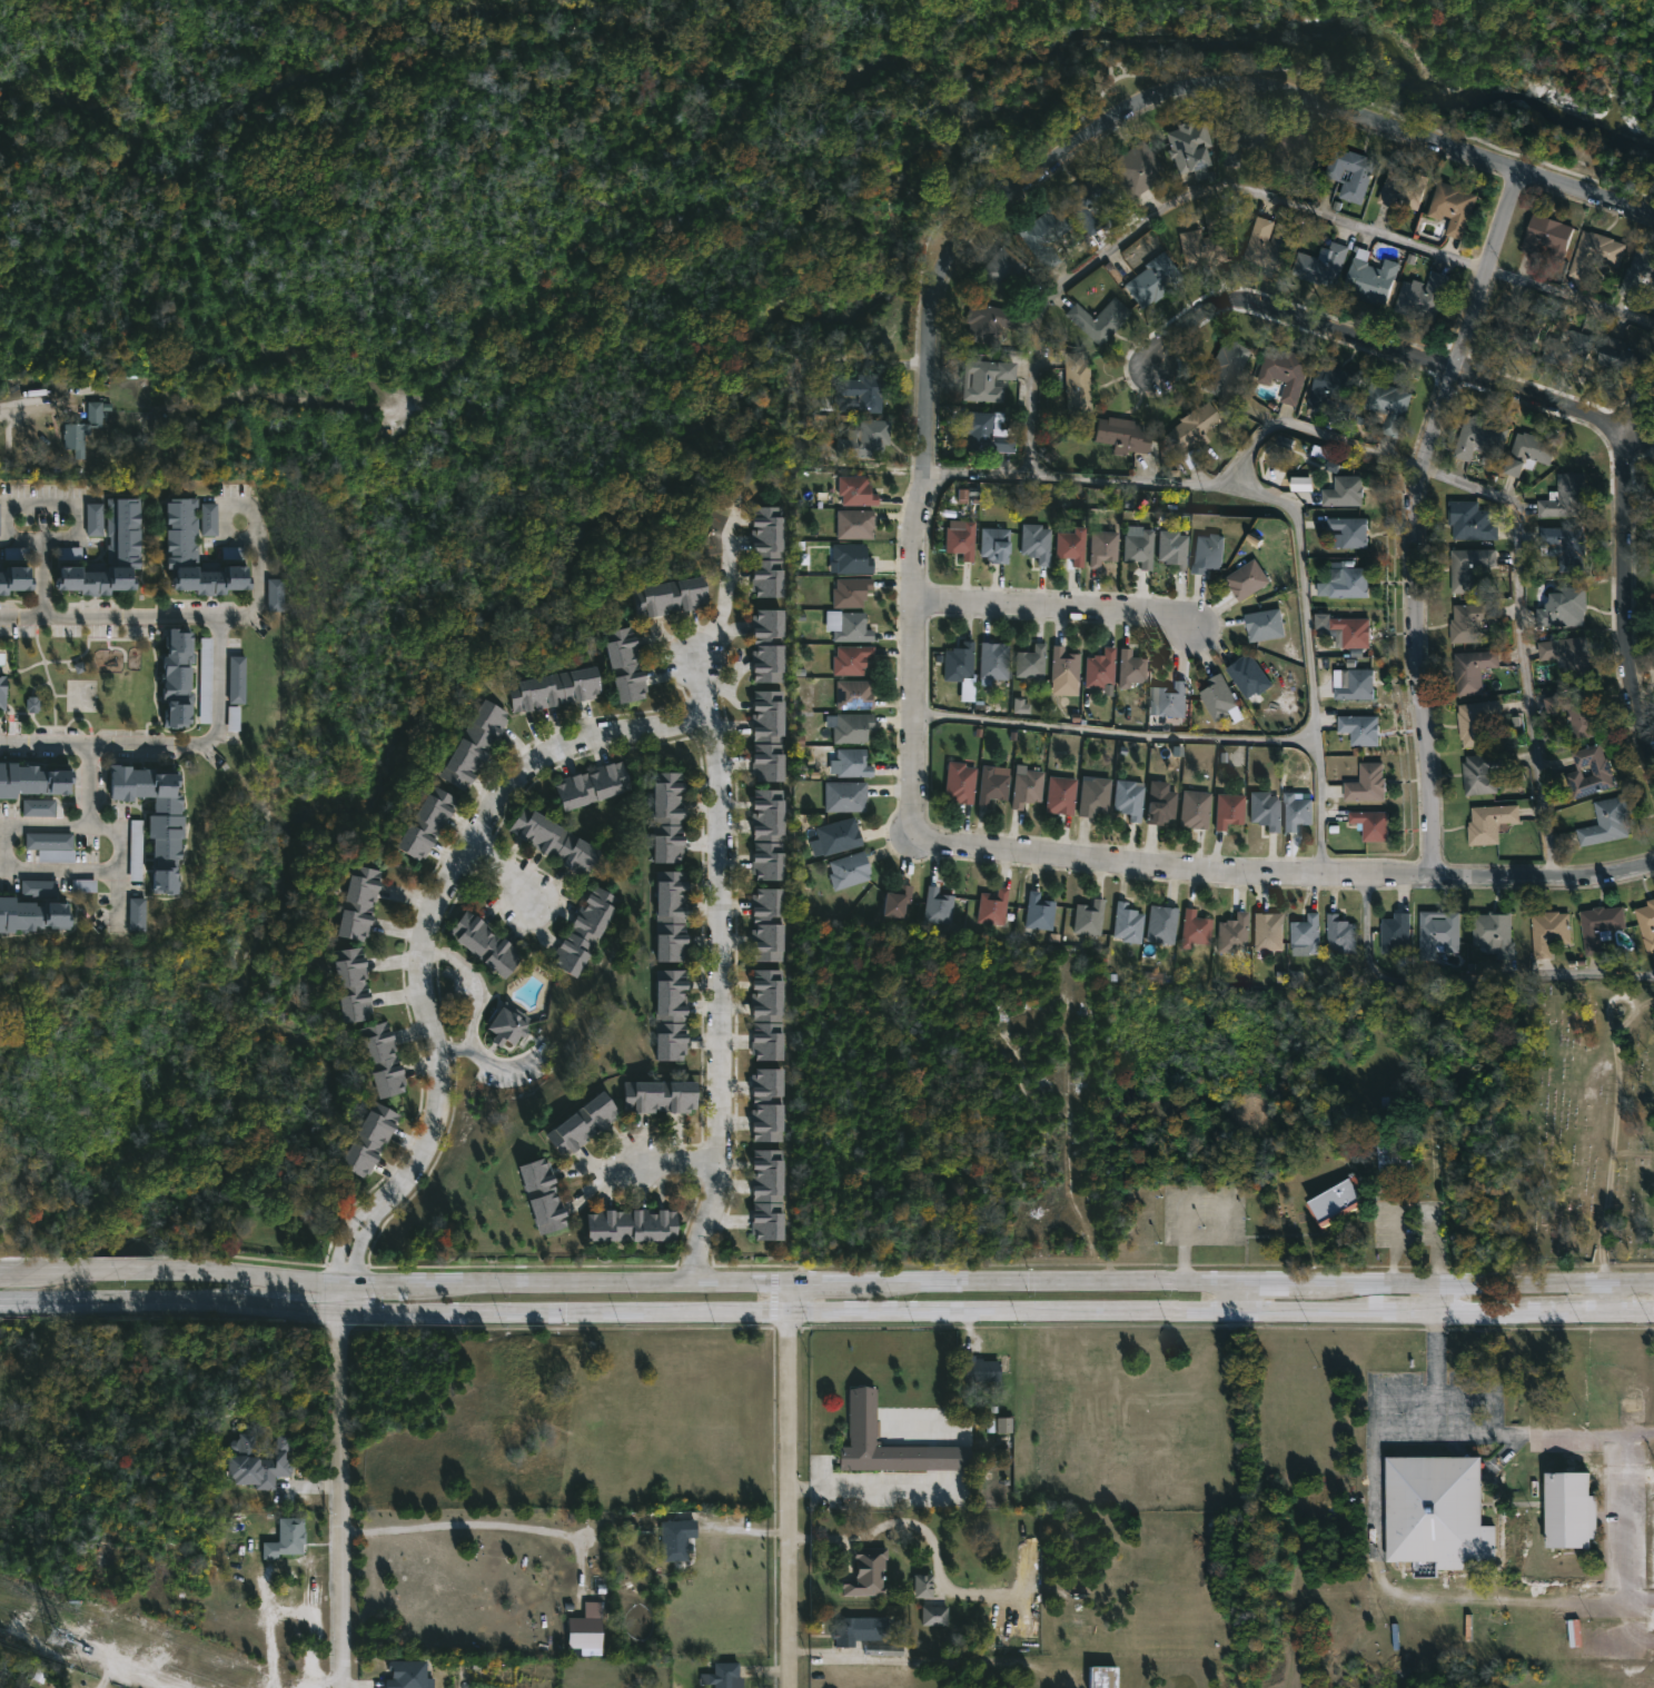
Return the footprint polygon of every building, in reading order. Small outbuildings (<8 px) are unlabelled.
[(1182,156),(1175,158),(1167,132),(1207,120),(1215,146),(1182,156)] [(1257,121),(1269,122),(1269,148),(1242,148),(1241,165),(1225,165),(1226,122),(1257,121)] [(1327,145),(1319,166),(1294,156),(1286,178),(1270,171),(1286,129),(1327,145)] [(1133,198),(1131,200),(1107,165),(1142,139),(1167,173),(1133,198)] [(1334,145),(1369,156),(1368,158),(1379,161),(1364,203),(1339,196),(1344,181),(1324,175),(1334,145)] [(1408,177),(1416,179),(1419,172),(1429,176),(1418,208),(1404,203),(1406,198),(1395,193),(1390,205),(1379,201),(1394,162),(1407,168),(1405,176),(1408,177)] [(1091,236),(1064,199),(1102,172),(1115,191),(1090,208),(1102,228),(1091,236)] [(1475,195),(1460,238),(1449,234),(1455,217),(1447,215),(1445,220),(1432,215),(1443,180),(1462,186),(1460,189),(1475,195)] [(1220,203),(1234,261),(1189,272),(1181,234),(1206,228),(1207,237),(1211,237),(1205,207),(1220,203)] [(1050,271),(1049,272),(1019,231),(1056,205),(1073,228),(1051,245),(1063,261),(1050,271)] [(1572,227),(1559,261),(1545,256),(1548,247),(1538,242),(1534,256),(1518,250),(1531,212),(1572,227)] [(1271,241),(1272,241),(1279,220),(1298,227),(1285,270),(1246,259),(1259,215),(1277,220),(1271,241)] [(1581,229),(1587,231),(1587,230),(1624,245),(1616,268),(1589,259),(1583,280),(1567,275),(1581,229)] [(1351,246),(1338,288),(1293,274),(1300,250),(1320,257),(1324,246),(1331,248),(1334,240),(1351,246)] [(1034,277),(1026,287),(1013,276),(1000,292),(979,275),(1004,245),(1028,265),(1024,268),(1034,277)] [(1373,250),(1369,260),(1371,261),(1370,264),(1384,268),(1387,257),(1403,262),(1388,304),(1345,289),(1356,256),(1358,257),(1361,247),(1373,250)] [(1635,248),(1653,253),(1653,291),(1644,288),(1647,278),(1640,276),(1633,298),(1617,292),(1625,267),(1630,269),(1635,248)] [(1186,277),(1143,309),(1126,285),(1148,268),(1147,266),(1165,251),(1172,254),(1172,259),(1186,277)] [(1453,275),(1438,321),(1397,309),(1406,280),(1415,282),(1416,279),(1427,282),(1425,286),(1429,287),(1435,269),(1453,275)] [(1132,312),(1103,345),(1068,314),(1078,302),(1097,319),(1116,298),(1132,312)] [(1011,322),(1010,326),(1003,325),(997,349),(968,342),(972,325),(968,324),(973,301),(1013,312),(1011,322)] [(1514,315),(1526,319),(1529,309),(1544,315),(1532,354),(1489,340),(1502,301),(1517,307),(1514,315)] [(1643,356),(1635,378),(1595,364),(1605,335),(1624,341),(1622,346),(1643,356)] [(1231,337),(1255,349),(1227,399),(1204,388),(1214,370),(1211,369),(1224,347),(1226,348),(1231,337)] [(1270,345),(1315,358),(1299,406),(1282,400),(1288,380),(1276,377),(1274,386),(1259,380),(1270,345)] [(1084,351),(1086,361),(1091,361),(1095,411),(1069,413),(1066,353),(1084,351)] [(1020,378),(1019,381),(997,379),(997,388),(1006,389),(1004,404),(964,401),(968,360),(1021,365),(1020,378)] [(1335,366),(1365,377),(1353,411),(1338,406),(1340,400),(1328,396),(1324,408),(1308,403),(1321,364),(1327,366),(1328,363),(1335,366)] [(889,391),(889,400),(883,399),(882,414),(840,411),(841,395),(860,396),(861,374),(890,375),(889,391)] [(1414,394),(1402,437),(1383,431),(1387,414),(1365,407),(1375,378),(1400,386),(1399,389),(1414,394)] [(85,433),(86,459),(75,459),(75,448),(65,449),(62,431),(66,431),(66,424),(89,424),(88,403),(102,401),(103,426),(91,427),(92,433),(85,433)] [(1211,401),(1225,420),(1196,441),(1199,446),(1182,458),(1166,435),(1200,407),(1201,409),(1211,401)] [(1017,447),(1017,454),(968,449),(969,437),(964,436),(965,411),(1006,415),(1006,423),(1010,424),(1009,436),(1018,437),(1017,447)] [(1464,413),(1496,423),(1496,424),(1507,428),(1490,471),(1476,466),(1482,451),(1473,449),(1467,461),(1449,455),(1464,413)] [(1137,420),(1136,424),(1147,425),(1146,430),(1156,433),(1151,454),(1128,450),(1127,456),(1115,454),(1116,445),(1097,440),(1100,418),(1110,420),(1111,417),(1137,420)] [(891,421),(889,444),(885,443),(885,457),(838,454),(839,437),(848,438),(849,428),(862,429),(862,419),(891,421)] [(1522,431),(1555,441),(1547,465),(1523,456),(1515,478),(1499,473),(1505,457),(1507,457),(1516,433),(1521,434),(1522,431)] [(1188,469),(1197,464),(1190,451),(1181,456),(1188,469)] [(1583,515),(1536,516),(1536,500),(1547,499),(1547,490),(1556,490),(1555,474),(1582,473),(1583,515)] [(1367,506),(1326,506),(1326,489),(1339,489),(1339,476),(1367,476),(1367,506)] [(869,477),(869,485),(872,485),(872,494),(880,494),(880,506),(843,506),(843,496),(840,496),(840,477),(869,477)] [(1313,491),(1313,477),(1291,477),(1291,490),(1313,491)] [(195,496),(195,506),(192,506),(192,515),(196,515),(195,534),(192,534),(192,543),(195,543),(195,564),(198,564),(198,560),(217,560),(217,565),(246,565),(246,577),(249,577),(249,589),(224,588),(224,595),(195,594),(195,589),(170,588),(171,576),(175,576),(175,568),(165,567),(165,528),(168,528),(168,523),(165,523),(165,500),(168,500),(168,496),(195,496)] [(133,499),(133,502),(137,502),(137,568),(130,568),(131,589),(107,589),(107,594),(77,594),(77,589),(55,589),(55,565),(81,565),(81,562),(103,560),(103,544),(105,544),(105,534),(103,534),(102,515),(107,515),(107,507),(103,507),(103,497),(133,497),(133,499)] [(1476,500),(1476,509),(1487,510),(1487,522),(1496,522),(1495,539),(1450,538),(1450,525),(1446,525),(1446,500),(1476,500)] [(103,505),(87,504),(86,537),(102,537),(103,505)] [(217,537),(217,504),(201,504),(201,537),(217,537)] [(782,507),(782,518),(785,518),(785,598),(753,596),(754,507),(782,507)] [(874,539),(839,539),(839,512),(874,510),(874,539)] [(1373,518),(1373,547),(1345,547),(1345,530),(1333,530),(1333,518),(1373,518)] [(977,522),(974,562),(963,560),(963,553),(947,553),(948,526),(965,527),(965,520),(977,522)] [(1053,530),(1051,567),(1040,567),(1041,558),(1031,558),(1031,555),(1022,555),(1024,525),(1044,526),(1043,529),(1053,530)] [(1088,528),(1086,568),(1073,568),(1074,559),(1057,560),(1058,534),(1076,535),(1077,527),(1088,528)] [(1012,530),(1010,565),(993,564),(994,560),(989,560),(989,557),(982,557),(983,528),(1012,530)] [(1581,546),(1581,570),(1557,570),(1557,555),(1537,555),(1537,528),(1581,528),(1581,546)] [(1157,532),(1155,573),(1143,572),(1143,563),(1126,562),(1127,537),(1143,538),(1145,530),(1157,532)] [(1121,534),(1120,562),(1102,562),(1102,569),(1091,569),(1093,532),(1121,534)] [(1189,538),(1188,573),(1177,572),(1177,565),(1168,564),(1168,562),(1161,560),(1162,532),(1181,533),(1180,536),(1189,536),(1189,538)] [(1228,536),(1224,566),(1222,566),(1222,569),(1210,568),(1209,575),(1195,573),(1198,536),(1210,537),(1210,534),(1228,536)] [(864,545),(864,547),(868,547),(868,558),(875,558),(875,575),(839,575),(839,562),(834,562),(834,545),(864,545)] [(57,560),(81,561),(82,548),(57,548),(57,560)] [(1472,590),(1449,592),(1448,549),(1494,548),(1495,569),(1472,570),(1472,590)] [(1272,582),(1242,602),(1227,578),(1257,558),(1272,582)] [(3,594),(0,594),(0,564),(21,564),(21,566),(29,566),(29,589),(3,589),(3,594)] [(1373,597),(1331,596),(1331,580),(1346,580),(1346,567),(1373,567),(1373,597)] [(706,578),(712,596),(709,597),(711,603),(705,605),(706,608),(686,613),(685,609),(670,613),(670,615),(660,616),(660,618),(651,620),(650,616),(640,618),(634,589),(706,577),(706,578)] [(267,580),(268,613),(285,612),(284,579),(267,580)] [(865,608),(834,608),(834,589),(839,589),(839,579),(874,579),(874,590),(868,590),(868,599),(865,599),(865,608)] [(1582,626),(1533,626),(1533,608),(1541,608),(1541,604),(1547,604),(1547,593),(1551,593),(1551,587),(1584,587),(1584,612),(1582,612),(1582,626)] [(1477,641),(1448,643),(1447,624),(1449,624),(1449,619),(1453,619),(1452,605),(1495,603),(1496,623),(1476,624),(1477,641)] [(1288,636),(1252,642),(1248,615),(1284,608),(1288,636)] [(782,683),(754,683),(753,609),(782,609),(782,683)] [(843,612),(843,614),(868,614),(868,630),(875,630),(875,642),(835,642),(835,632),(828,632),(828,612),(843,612)] [(1374,617),(1374,647),(1339,647),(1338,629),(1333,629),(1333,617),(1374,617)] [(634,629),(636,638),(638,637),(642,647),(638,647),(644,673),(646,673),(648,682),(646,682),(650,698),(621,705),(606,634),(634,627),(634,629)] [(194,635),(194,653),(195,653),(195,665),(191,664),(191,668),(192,668),(192,693),(196,693),(196,704),(191,704),(191,707),(192,707),(192,727),(182,727),(182,732),(178,731),(169,731),(169,727),(165,727),(165,705),(161,705),(161,675),(164,675),(165,658),(167,658),(167,629),(182,629),(182,635),(194,635)] [(1585,656),(1588,677),(1562,682),(1559,669),(1555,671),(1553,658),(1535,661),(1533,643),(1582,636),(1585,656)] [(212,638),(201,638),(199,724),(211,724),(212,638)] [(975,642),(974,678),(971,678),(971,681),(962,679),(962,683),(945,682),(947,652),(954,652),(954,647),(962,648),(962,641),(975,642)] [(996,643),(1011,644),(1010,681),(994,681),(993,686),(982,686),(982,678),(981,678),(982,642),(996,643)] [(1048,645),(1046,676),(1043,676),(1043,685),(1034,685),(1034,677),(1018,677),(1019,653),(1036,653),(1037,644),(1048,645)] [(865,676),(834,676),(834,657),(839,657),(839,647),(876,646),(876,658),(869,658),(869,668),(865,668),(865,676)] [(1081,655),(1080,683),(1053,682),(1054,646),(1067,646),(1066,654),(1081,655)] [(1117,647),(1116,685),(1106,685),(1106,688),(1087,688),(1088,657),(1105,656),(1105,647),(1117,647)] [(1150,658),(1150,684),(1132,683),(1132,689),(1121,689),(1122,649),(1135,649),(1135,658),(1150,658)] [(1479,678),(1480,694),(1455,696),(1450,659),(1453,659),(1452,653),(1495,649),(1497,667),(1478,669),(1479,678)] [(1255,654),(1277,686),(1262,696),(1266,701),(1257,707),(1229,669),(1248,656),(1249,657),(1255,654)] [(246,657),(229,657),(229,704),(245,705),(246,657)] [(598,668),(604,694),(597,696),(598,698),(570,704),(570,703),(561,705),(561,707),(552,709),(552,707),(538,709),(537,707),(535,707),(536,712),(517,714),(512,685),(553,677),(553,675),(598,668)] [(1376,699),(1337,699),(1337,687),(1346,687),(1346,669),(1376,669),(1376,699)] [(1219,721),(1217,722),(1201,693),(1212,686),(1209,681),(1224,673),(1241,705),(1230,711),(1232,714),(1219,721)] [(1189,679),(1188,716),(1160,715),(1161,687),(1177,687),(1177,679),(1189,679)] [(874,709),(838,709),(838,682),(874,682),(874,709)] [(1592,708),(1594,715),(1589,716),(1594,736),(1572,741),(1564,711),(1542,716),(1538,701),(1586,689),(1592,708)] [(782,691),(782,782),(757,782),(757,775),(752,775),(753,691),(782,691)] [(39,697),(26,698),(27,713),(39,713),(39,697)] [(1486,729),(1487,744),(1462,747),(1460,739),(1459,739),(1456,712),(1457,712),(1456,705),(1496,699),(1498,716),(1489,718),(1490,728),(1486,729)] [(1013,714),(1030,714),(1030,701),(1014,700),(1013,714)] [(508,722),(496,742),(495,741),(488,751),(489,752),(466,792),(442,776),(473,723),(474,723),(488,701),(512,715),(508,722)] [(1381,715),(1381,745),(1354,744),(1354,732),(1340,732),(1341,714),(1381,715)] [(869,744),(835,744),(835,726),(839,726),(839,715),(875,715),(875,731),(869,731),(869,744)] [(1598,743),(1611,776),(1610,776),(1612,785),(1572,798),(1563,773),(1575,768),(1569,753),(1598,743)] [(869,764),(874,765),(874,776),(839,776),(839,748),(869,748),(869,764)] [(1465,794),(1463,794),(1459,762),(1464,761),(1464,755),(1509,752),(1511,768),(1494,769),(1496,792),(1465,794)] [(632,788),(565,811),(554,781),(622,758),(632,788)] [(18,798),(0,798),(0,761),(51,763),(51,768),(75,768),(73,782),(71,782),(71,793),(19,791),(18,798)] [(979,767),(975,804),(952,802),(952,800),(947,800),(950,761),(968,763),(968,766),(979,767)] [(1381,762),(1380,775),(1383,775),(1383,798),(1347,798),(1347,781),(1363,781),(1363,761),(1381,762)] [(182,793),(181,800),(184,800),(184,810),(181,810),(181,814),(185,814),(185,820),(187,820),(186,830),(184,830),(184,837),(180,837),(180,841),(184,841),(182,857),(179,857),(178,891),(174,891),(174,893),(153,893),(156,837),(149,836),(150,814),(156,814),(156,795),(135,794),(135,798),(110,798),(111,763),(130,763),(130,766),(177,768),(177,772),(181,772),(181,785),(179,785),(179,793),(182,793)] [(1012,774),(1009,800),(992,797),(991,805),(980,804),(984,765),(996,766),(996,773),(1012,774)] [(1046,772),(1042,802),(1034,801),(1034,803),(1024,802),(1023,810),(1013,808),(1018,773),(1026,773),(1027,768),(1046,772)] [(685,817),(686,861),(656,861),(656,771),(686,772),(686,817),(685,817)] [(1079,778),(1076,814),(1048,813),(1051,775),(1079,778)] [(1113,778),(1110,808),(1109,808),(1108,813),(1097,811),(1096,817),(1080,816),(1084,780),(1095,781),(1096,776),(1113,778)] [(1147,786),(1143,823),(1131,822),(1132,814),(1122,813),(1122,811),(1116,810),(1118,780),(1138,782),(1138,785),(1147,786)] [(866,812),(826,812),(826,782),(869,782),(869,798),(866,798),(866,812)] [(454,812),(452,816),(449,815),(436,837),(438,838),(434,845),(432,845),(422,862),(398,847),(436,784),(459,798),(454,807),(456,808),(454,812)] [(784,788),(784,800),(788,800),(786,834),(784,834),(784,852),(786,852),(786,878),(756,878),(756,874),(753,874),(753,853),(756,853),(756,843),(754,843),(754,838),(753,838),(753,812),(757,812),(757,808),(753,808),(753,800),(757,801),(757,788),(784,788)] [(1179,791),(1177,818),(1169,818),(1169,822),(1165,822),(1165,824),(1148,823),(1151,788),(1179,791)] [(1215,792),(1210,828),(1181,826),(1186,790),(1215,792)] [(1298,791),(1298,798),(1315,797),(1315,823),(1298,823),(1298,832),(1286,832),(1286,792),(1298,791)] [(1272,792),(1272,796),(1282,796),(1282,832),(1270,833),(1270,826),(1260,826),(1260,822),(1252,822),(1252,792),(1272,792)] [(1247,794),(1246,824),(1228,823),(1228,831),(1217,830),(1220,793),(1247,794)] [(1626,835),(1577,845),(1574,827),(1596,823),(1592,801),(1622,794),(1627,818),(1623,820),(1626,835)] [(55,817),(55,801),(23,800),(22,817),(55,817)] [(603,850),(588,874),(584,871),(582,875),(572,870),(573,867),(513,832),(514,830),(511,827),(525,803),(603,850)] [(1477,844),(1466,845),(1465,824),(1466,821),(1469,821),(1469,806),(1516,804),(1516,822),(1496,822),(1496,842),(1477,843),(1477,844)] [(1386,840),(1360,840),(1360,822),(1353,821),(1351,810),(1387,811),(1386,840)] [(864,845),(825,857),(816,827),(855,815),(864,845)] [(73,834),(25,834),(25,850),(39,850),(38,861),(73,862),(73,834)] [(865,853),(868,853),(874,873),(870,874),(872,880),(836,891),(830,873),(833,872),(830,862),(864,851),(865,853)] [(379,897),(375,905),(377,906),(370,935),(368,934),(366,942),(339,935),(355,864),(383,870),(380,880),(384,880),(379,897)] [(687,871),(687,881),(690,881),(690,890),(687,890),(687,906),(690,906),(690,915),(686,915),(686,934),(691,934),(690,943),(686,943),(686,963),(657,962),(658,871),(687,871)] [(37,930),(0,929),(0,895),(17,896),(17,901),(21,901),(22,880),(59,881),(58,902),(69,902),(69,913),(72,913),(72,927),(52,927),(52,924),(47,924),(46,927),(37,927),(37,930)] [(585,959),(574,977),(551,964),(557,954),(554,953),(595,884),(621,898),(585,959)] [(914,886),(913,904),(910,903),(908,917),(888,915),(890,891),(898,892),(899,884),(914,886)] [(957,895),(954,924),(927,922),(930,885),(941,886),(941,893),(957,895)] [(1011,887),(1008,924),(980,921),(983,892),(996,893),(996,895),(1000,895),(1000,886),(1011,887)] [(785,887),(785,960),(755,960),(755,951),(753,951),(753,930),(755,930),(755,926),(756,926),(756,915),(754,915),(753,894),(759,894),(759,887),(785,887)] [(1058,901),(1056,931),(1028,927),(1031,890),(1043,891),(1042,900),(1058,901)] [(1103,898),(1107,898),(1103,935),(1076,932),(1079,904),(1095,905),(1096,897),(1103,898)] [(1645,900),(1653,897),(1653,952),(1651,953),(1645,955),(1633,908),(1646,905),(1645,900)] [(129,931),(145,931),(146,899),(129,898),(129,931)] [(1147,913),(1143,943),(1123,941),(1125,937),(1116,936),(1119,900),(1131,901),(1130,908),(1140,910),(1139,912),(1147,913)] [(1180,908),(1176,944),(1148,941),(1152,905),(1180,908)] [(1602,905),(1602,907),(1621,906),(1623,929),(1607,930),(1608,940),(1599,940),(1601,953),(1583,955),(1578,910),(1591,908),(1591,906),(1602,905)] [(1215,919),(1212,944),(1194,942),(1194,950),(1182,947),(1187,907),(1198,908),(1197,916),(1215,919)] [(478,917),(483,921),(484,920),(494,929),(492,931),(503,940),(504,937),(519,950),(517,953),(523,957),(505,979),(449,932),(469,910),(478,917)] [(1419,959),(1417,959),(1417,910),(1457,911),(1457,950),(1434,950),(1434,960),(1419,959)] [(1557,910),(1557,911),(1567,911),(1568,942),(1548,943),(1549,956),(1531,957),(1529,913),(1539,912),(1539,911),(1557,910)] [(1509,911),(1508,941),(1512,941),(1511,959),(1493,957),(1493,953),(1484,952),(1485,944),(1469,944),(1469,913),(1486,914),(1487,911),(1509,911)] [(1249,912),(1248,950),(1239,950),(1239,952),(1220,952),(1221,922),(1228,922),(1228,919),(1239,920),(1239,912),(1249,912)] [(1286,949),(1257,950),(1257,913),(1286,912),(1286,949)] [(1323,953),(1294,953),(1294,921),(1310,921),(1310,912),(1321,912),(1323,953)] [(1343,912),(1343,920),(1353,919),(1353,923),(1360,922),(1360,952),(1340,953),(1340,949),(1329,950),(1330,912),(1343,912)] [(1398,953),(1383,953),(1384,921),(1386,922),(1386,917),(1394,917),(1394,912),(1407,912),(1407,950),(1398,950),(1398,953)] [(363,954),(364,957),(366,957),(373,1014),(369,1014),(369,1021),(341,1024),(333,952),(363,947),(363,954)] [(687,989),(687,993),(689,993),(689,1005),(690,1005),(690,1013),(687,1013),(687,1033),(690,1033),(690,1042),(687,1042),(687,1054),(685,1053),(685,1060),(657,1060),(657,970),(687,970),(687,989)] [(784,970),(784,980),(786,980),(786,1016),(784,1016),(784,1032),(786,1032),(785,1060),(756,1060),(756,1054),(753,1054),(754,1033),(755,1033),(755,1005),(753,1004),(753,993),(755,993),(755,970),(784,970)] [(1145,985),(1162,986),(1163,973),(1146,973),(1145,985)] [(528,1032),(525,1036),(523,1035),(515,1046),(505,1040),(501,1047),(492,1042),(496,1035),(488,1030),(507,1001),(533,1017),(526,1027),(529,1030),(528,1032)] [(409,1090),(380,1099),(360,1029),(389,1021),(409,1090)] [(785,1095),(774,1096),(775,1104),(785,1104),(785,1141),(757,1141),(757,1132),(753,1131),(753,1109),(757,1109),(757,1096),(753,1095),(753,1074),(759,1074),(759,1069),(786,1069),(785,1095)] [(700,1082),(700,1109),(691,1109),(691,1113),(624,1112),(625,1082),(700,1082)] [(613,1124),(602,1132),(600,1129),(588,1138),(591,1141),(574,1153),(572,1151),(565,1155),(548,1134),(604,1090),(621,1112),(616,1115),(617,1119),(612,1123),(613,1124)] [(397,1128),(394,1133),(393,1133),(380,1155),(382,1156),(377,1164),(376,1163),(367,1180),(341,1165),(377,1102),(402,1115),(397,1124),(398,1125),(397,1128)] [(1404,1130),(1405,1151),(1413,1152),(1414,1176),(1383,1179),(1379,1132),(1404,1130)] [(784,1151),(784,1160),(786,1160),(786,1195),(784,1195),(783,1213),(786,1213),(785,1242),(756,1242),(756,1235),(753,1235),(753,1213),(756,1213),(756,1186),(754,1186),(753,1173),(756,1173),(756,1151),(784,1151)] [(545,1158),(546,1161),(548,1160),(553,1174),(555,1174),(558,1182),(555,1183),(557,1193),(559,1193),(563,1208),(566,1207),(568,1215),(566,1217),(570,1225),(541,1234),(518,1166),(545,1158)] [(1373,1203),(1324,1233),(1306,1204),(1359,1173),(1376,1202),(1373,1203)] [(668,1208),(668,1210),(677,1210),(677,1241),(588,1241),(587,1212),(595,1212),(595,1209),(668,1208)] [(978,1356),(978,1358),(984,1358),(984,1361),(1002,1361),(1002,1381),(967,1382),(965,1356),(978,1356)] [(876,1389),(876,1446),(929,1446),(929,1470),(839,1469),(839,1463),(835,1463),(835,1453),(839,1453),(839,1446),(849,1446),(849,1388),(876,1389)] [(1011,1418),(996,1418),(996,1433),(1011,1433),(1011,1418)] [(260,1451),(260,1460),(276,1460),(278,1434),(293,1436),(293,1453),(288,1453),(288,1460),(293,1461),(293,1464),(294,1464),(294,1472),(291,1472),(291,1478),(277,1477),(277,1490),(257,1490),(257,1486),(236,1485),(236,1480),(228,1480),(229,1444),(234,1441),(237,1441),(240,1438),(240,1433),(256,1434),(256,1448),(260,1451)] [(1465,1561),(1465,1570),(1455,1570),(1455,1577),(1438,1577),(1438,1562),(1437,1562),(1386,1562),(1386,1457),(1480,1457),(1480,1526),(1496,1526),(1496,1561),(1465,1561)] [(1589,1471),(1591,1496),(1597,1496),(1598,1538),(1592,1538),(1592,1548),(1546,1548),(1545,1472),(1589,1471)] [(305,1519),(305,1533),(308,1533),(308,1546),(305,1546),(305,1556),(278,1556),(278,1542),(279,1542),(279,1519),(305,1519)] [(690,1536),(690,1545),(693,1545),(694,1555),(691,1555),(691,1561),(664,1562),(663,1523),(697,1522),(697,1536),(690,1536)] [(889,1549),(889,1560),(887,1560),(887,1570),(884,1570),(884,1586),(891,1586),(891,1596),(845,1596),(845,1589),(843,1589),(843,1580),(859,1580),(859,1559),(856,1559),(856,1549),(889,1549)] [(932,1575),(913,1575),(914,1599),(933,1598),(932,1575)] [(601,1649),(602,1602),(584,1602),(584,1618),(568,1618),(567,1648),(601,1649)] [(949,1626),(924,1626),(924,1607),(949,1607),(949,1626)] [(879,1619),(879,1641),(856,1641),(856,1648),(838,1648),(838,1639),(834,1640),(834,1631),(838,1631),(838,1627),(846,1626),(846,1619),(879,1619)] [(903,1646),(865,1644),(864,1655),(903,1657),(903,1646)] [(428,1662),(428,1687),(388,1687),(388,1680),(393,1680),(393,1675),(390,1675),(390,1662),(428,1662)] [(740,1687),(715,1687),(715,1685),(702,1686),(702,1674),(715,1674),(715,1664),(740,1664),(740,1677),(740,1679),(745,1679),(745,1687),(740,1687)] [(1122,1669),(1122,1687),(1096,1687),(1096,1668),(1122,1669)]
